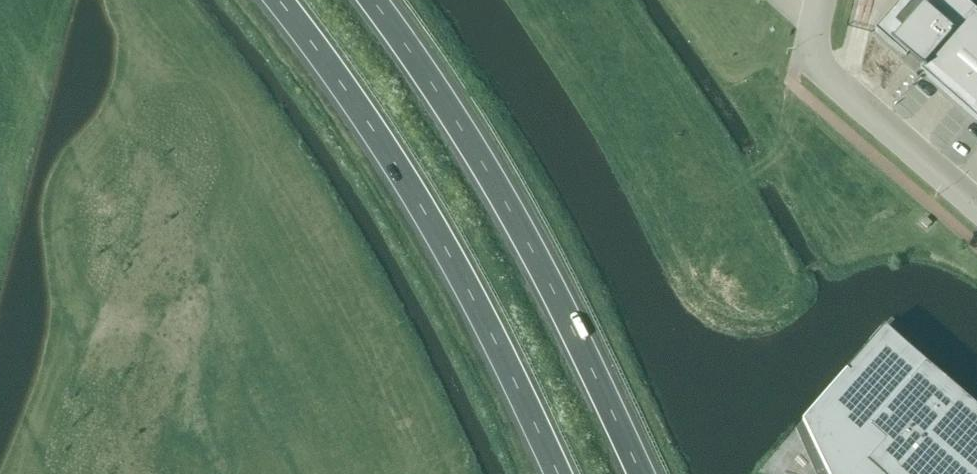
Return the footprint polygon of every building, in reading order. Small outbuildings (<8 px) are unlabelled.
[(962,0),(902,0),(875,32),(905,58),(908,55),(923,68),(921,71),(976,120),(976,13),(962,0)] [(816,431),(816,435),(817,440),(818,444),(820,449),(832,473),(976,473),(976,409),(884,328),(846,371),(849,374),(829,397),(826,401),(823,405),(821,408),(819,413),(817,417),(817,420),(816,423),(816,426),(816,431)]
